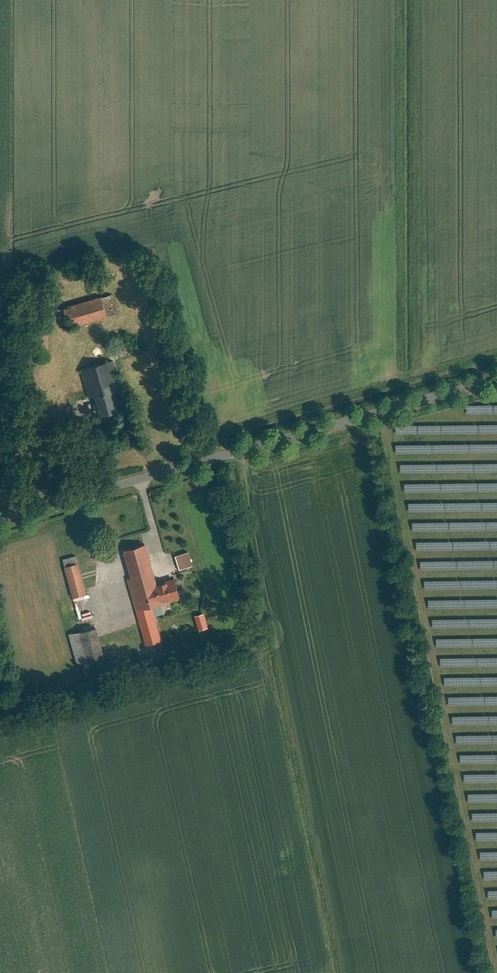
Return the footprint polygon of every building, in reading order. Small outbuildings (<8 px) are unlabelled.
[(50,324),(96,312),(91,294),(45,306),(50,324)] [(83,396),(90,394),(96,416),(125,408),(110,356),(75,366),(83,396)] [(123,578),(143,642),(158,638),(148,607),(178,598),(171,576),(154,582),(142,542),(119,549),(127,577),(123,578)] [(171,555),(175,568),(191,563),(187,550),(171,555)] [(74,618),(88,614),(73,561),(60,565),(74,618)] [(200,612),(190,615),(196,630),(206,626),(200,612)] [(66,633),(74,664),(100,657),(93,626),(66,633)]
